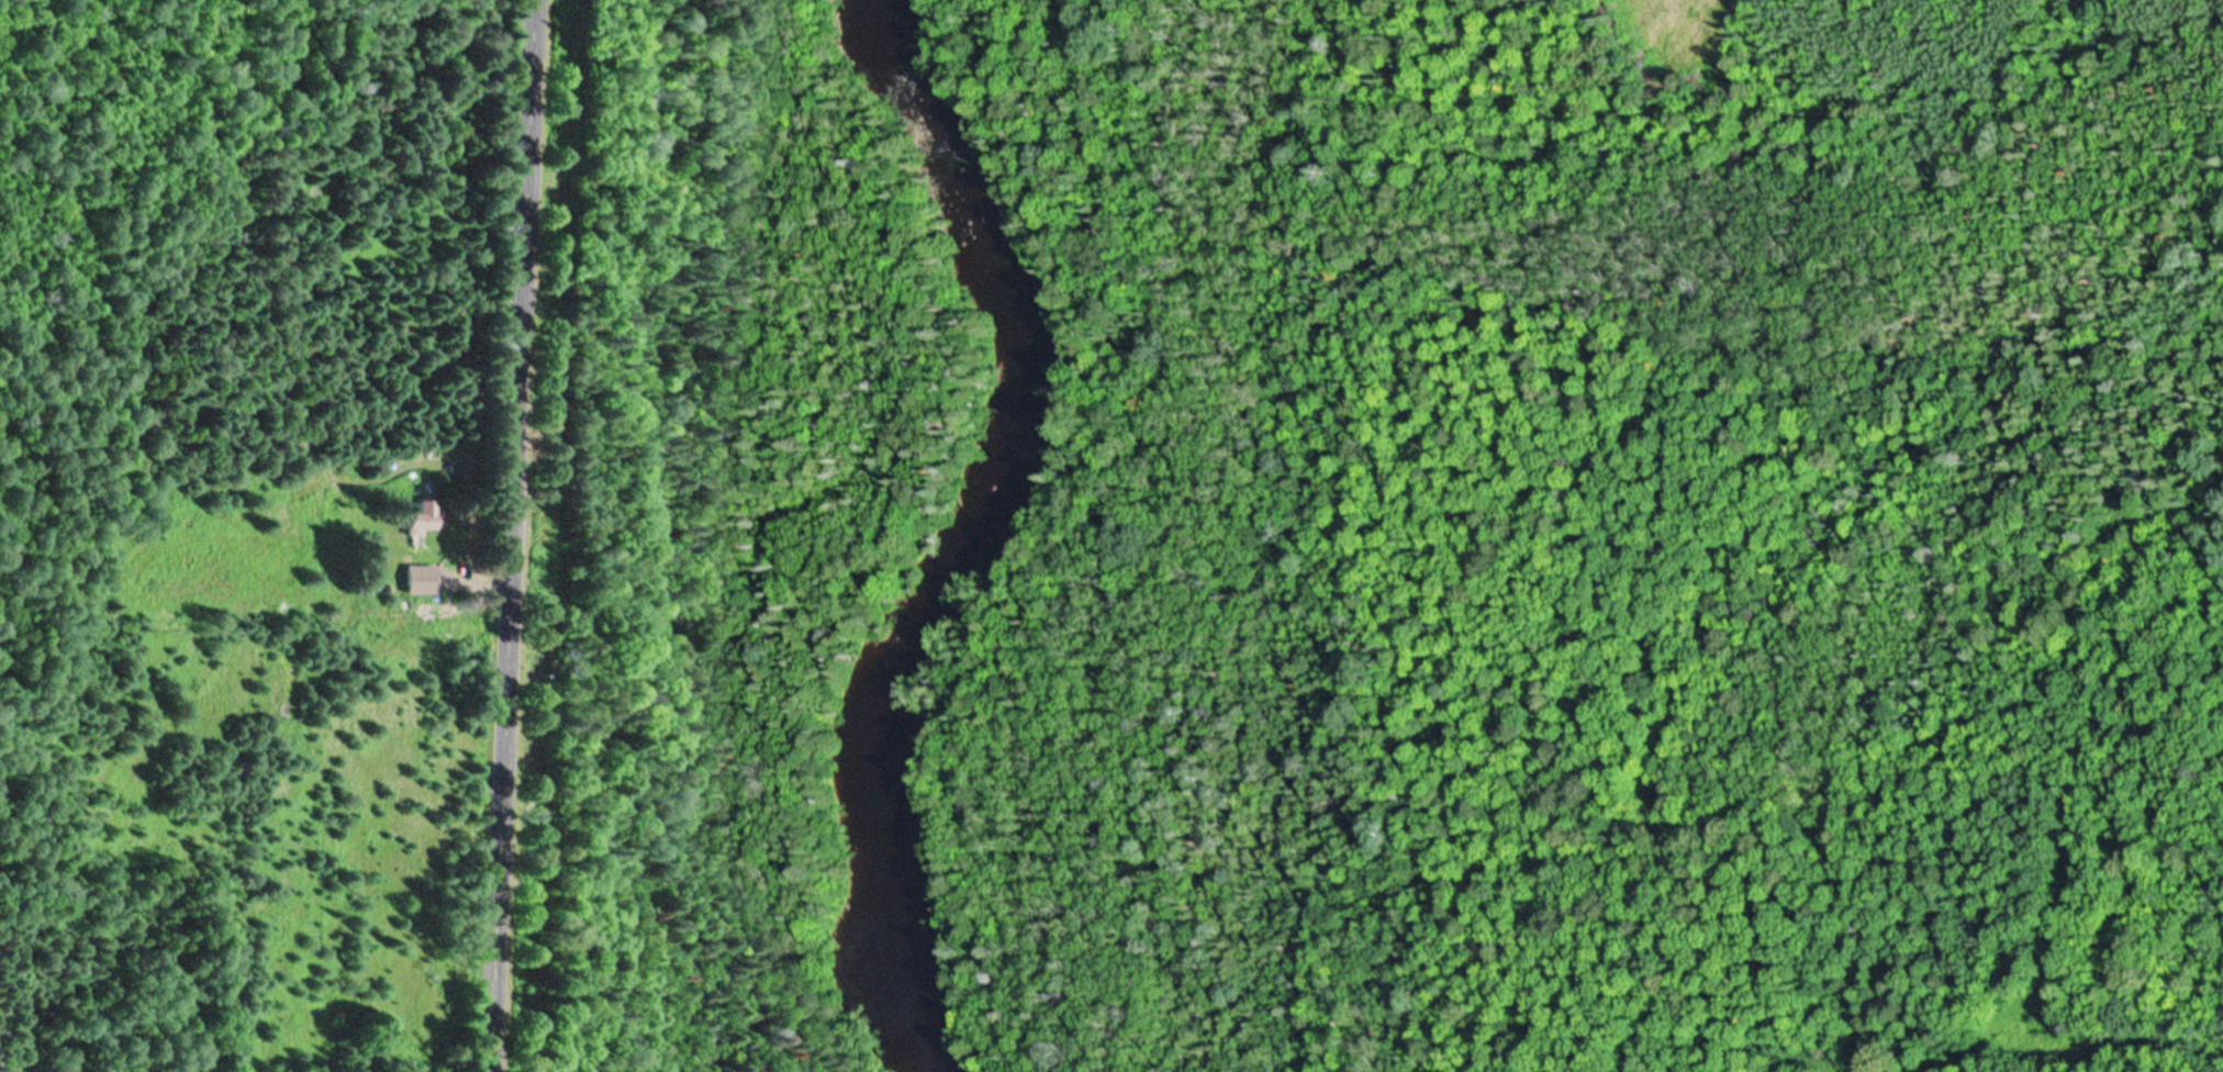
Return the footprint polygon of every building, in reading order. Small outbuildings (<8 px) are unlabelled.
[(433,500),(417,500),(417,514),(405,514),(405,535),(420,535),(420,529),(433,529),(433,500)] [(406,594),(435,594),(435,567),(406,567),(406,594)]
